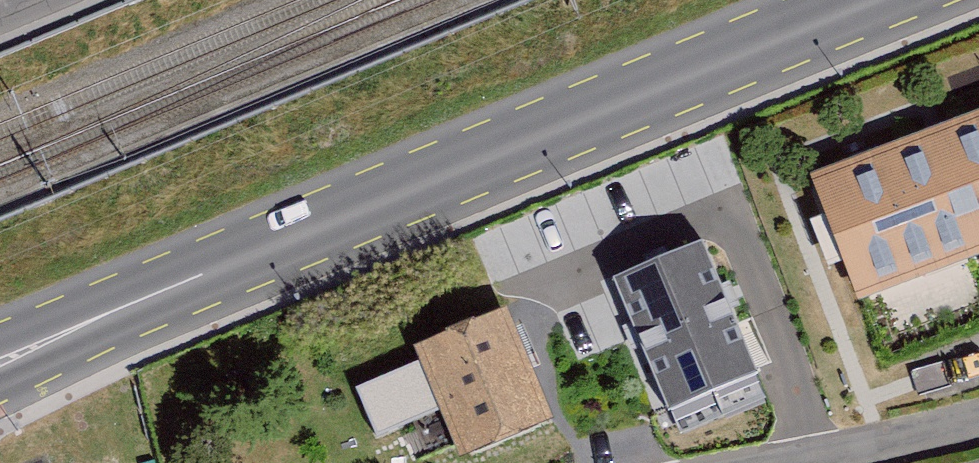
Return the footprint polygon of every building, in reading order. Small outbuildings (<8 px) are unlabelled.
[(814,189),(883,377),(978,342),(978,129),(814,189)] [(753,370),(700,242),(614,278),(667,406),(753,370)] [(418,363),(460,462),(485,462),(557,433),(512,324),(418,363)]
